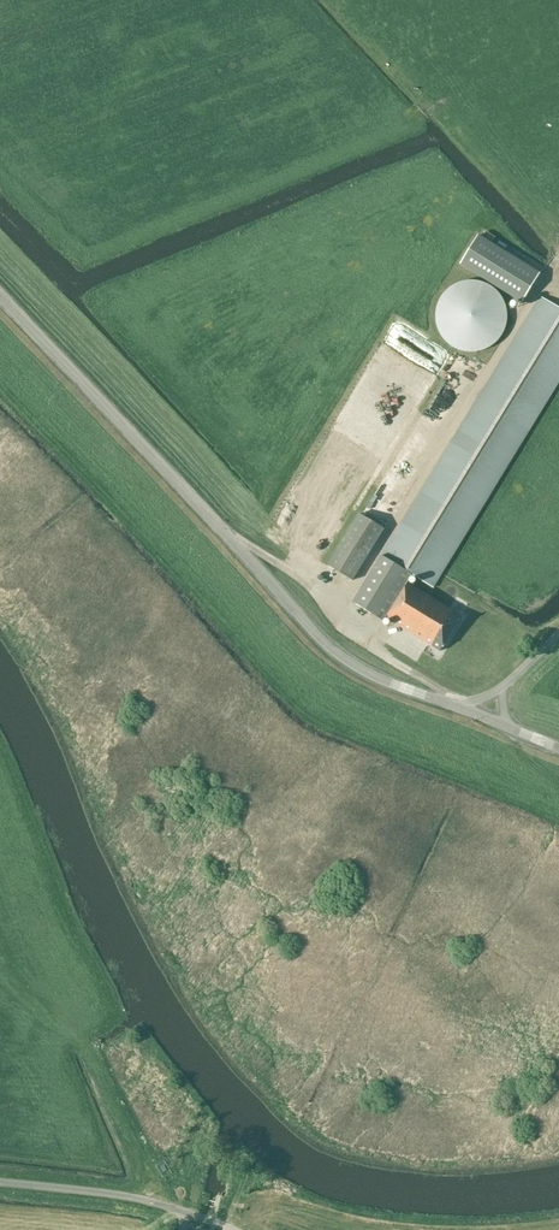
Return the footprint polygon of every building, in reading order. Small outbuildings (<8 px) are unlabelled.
[(538,273),(477,236),(459,265),(520,303),(538,273)] [(471,280),(467,281),(463,281),(459,283),(454,284),(450,287),(447,290),(443,294),(440,298),(438,302),(436,307),(435,312),(435,316),(435,321),(436,325),(438,329),(439,333),(441,336),(444,340),(447,343),(450,345),(454,348),(459,350),(463,351),(468,352),(474,352),(478,351),(483,350),(488,348),(492,345),(495,342),(498,339),(501,336),(503,333),(504,329),(505,325),(506,321),(507,316),(506,311),(505,307),(504,302),(501,297),(498,293),(495,290),(491,287),(487,284),(483,282),(479,281),(475,281),(471,280)] [(439,651),(461,616),(408,583),(412,575),(434,588),(558,382),(558,306),(540,294),(352,603),(376,618),(379,614),(439,651)] [(416,359),(413,365),(433,377),(437,371),(416,359)] [(358,513),(337,548),(327,565),(352,580),(385,529),(358,513)]
